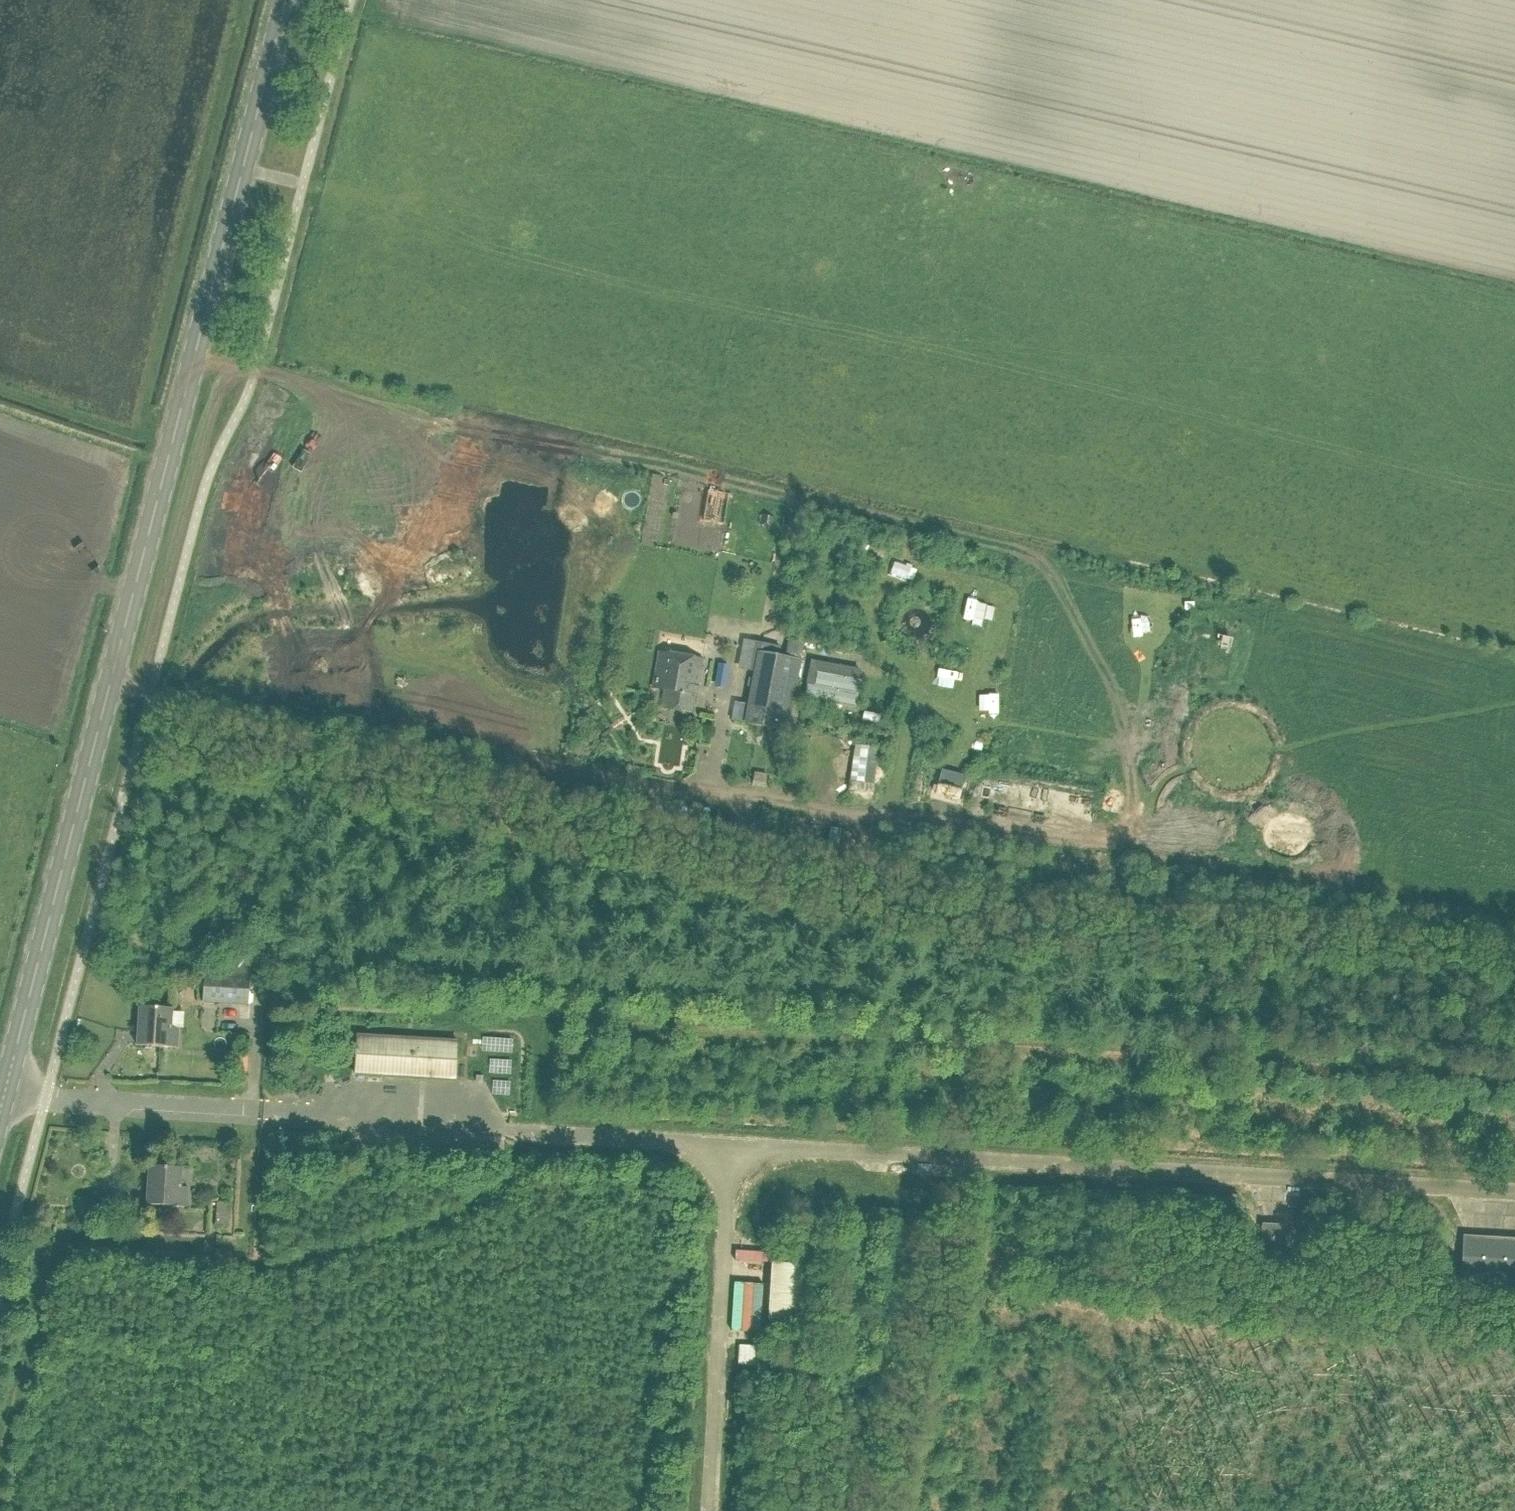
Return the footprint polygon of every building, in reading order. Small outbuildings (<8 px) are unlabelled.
[(908,568),(924,571),(927,553),(911,550),(908,568)] [(693,711),(703,658),(660,650),(653,688),(664,690),(662,706),(693,711)] [(789,733),(803,662),(759,653),(745,725),(789,733)] [(806,683),(803,697),(854,706),(860,679),(817,671),(814,684),(806,683)] [(205,973),(203,1005),(249,1007),(251,969),(252,951),(221,949),(220,974),(205,973)] [(176,1049),(177,1029),(170,1029),(171,1009),(138,1008),(136,1047),(176,1049)] [(358,1037),(356,1076),(367,1077),(367,1082),(381,1083),(382,1078),(455,1082),(458,1043),(358,1037)] [(185,1210),(187,1189),(180,1188),(181,1168),(148,1166),(145,1207),(185,1210)] [(228,1229),(230,1205),(217,1204),(216,1229),(228,1229)] [(1284,1254),(1286,1227),(1261,1226),(1260,1253),(1284,1254)] [(1463,1238),(1460,1282),(1514,1285),(1514,1241),(1463,1238)] [(809,1325),(813,1267),(772,1264),(768,1322),(809,1325)] [(761,1367),(762,1348),(740,1347),(739,1366),(761,1367)]
